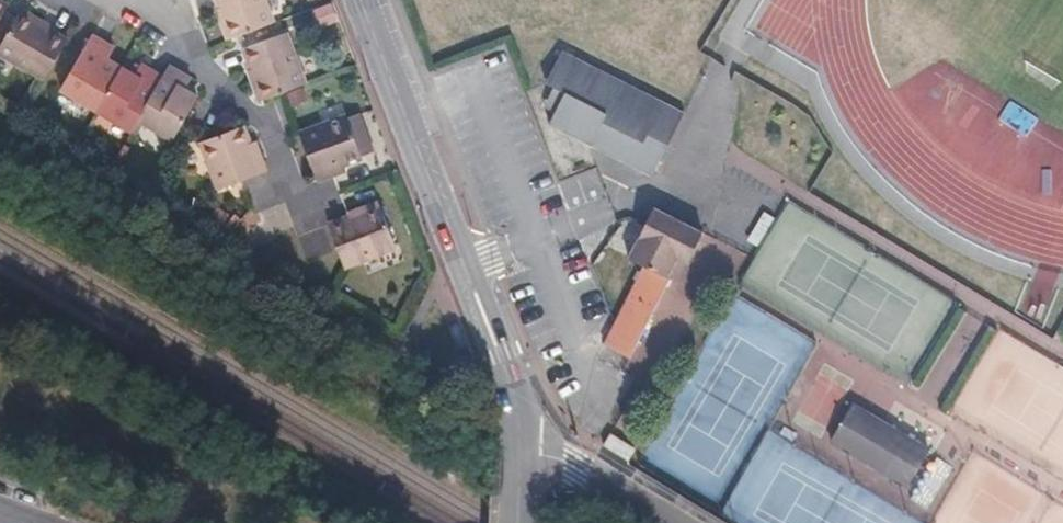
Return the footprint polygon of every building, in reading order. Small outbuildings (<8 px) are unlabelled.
[(190,1),(210,52),(217,50),(253,36),(239,0),(192,0),(190,1)] [(15,86),(40,44),(40,43),(0,20),(0,77),(15,86)] [(71,45),(64,58),(40,99),(76,120),(100,78),(86,70),(93,57),(71,45)] [(267,48),(222,65),(241,115),(264,107),(286,98),(267,48)] [(563,92),(553,112),(547,124),(648,175),(681,112),(558,51),(543,83),(551,87),(563,92)] [(114,86),(100,78),(76,120),(114,141),(120,130),(145,87),(121,74),(114,86)] [(152,76),(145,87),(120,130),(156,151),(157,151),(163,141),(183,106),(169,98),(174,88),(152,76)] [(563,92),(551,87),(542,106),(553,112),(563,92)] [(329,132),(282,150),(299,194),(314,188),(320,186),(318,180),(344,170),(329,132)] [(225,138),(184,153),(202,204),(221,198),(251,187),(242,165),(236,167),(225,138)] [(584,202),(579,177),(561,180),(565,205),(584,202)] [(701,234),(653,209),(628,258),(643,265),(616,319),(604,342),(630,355),(669,278),(679,259),(686,263),(701,234)] [(332,236),(314,243),(331,286),(349,280),(355,294),(387,282),(364,223),(332,236)] [(669,278),(676,282),(686,263),(679,259),(669,278)] [(841,424),(892,455),(881,473),(906,489),(928,450),(877,419),(878,417),(872,413),(871,415),(852,404),(841,424)] [(841,424),(830,442),(881,473),(892,455),(841,424)] [(625,450),(615,444),(609,455),(619,461),(625,450)]
